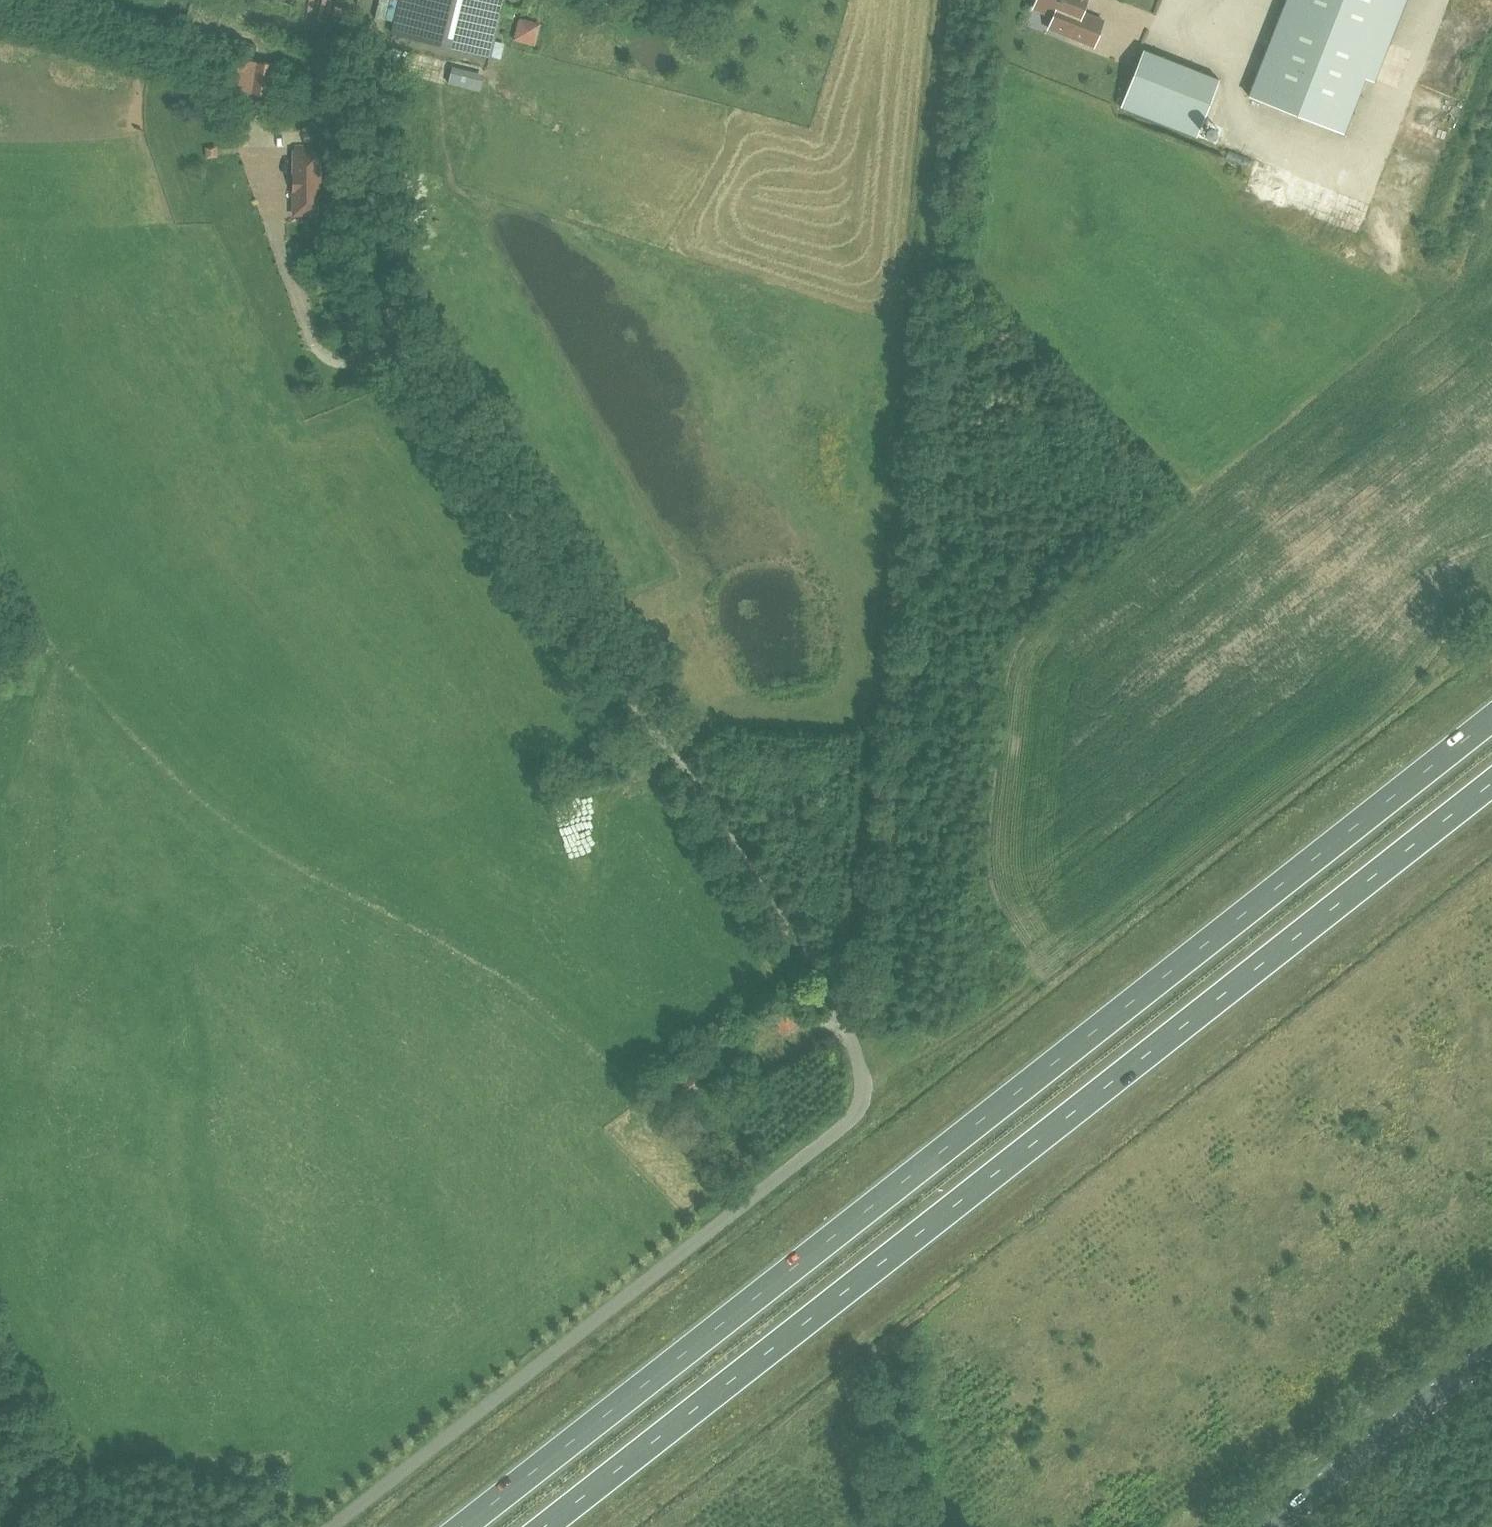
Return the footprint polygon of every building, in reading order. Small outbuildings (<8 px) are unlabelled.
[(393,32),(490,55),(504,0),(401,0),(393,32)] [(1053,16),(1053,18),(1055,19),(1056,17),(1072,23),(1068,36),(1094,46),(1104,21),(1083,13),(1088,0),(1036,0),(1036,1),(1033,8),(1053,16)] [(1396,0),(1286,0),(1249,95),(1344,133),(1365,78),(1396,0)] [(526,13),(521,34),(543,40),(548,19),(526,13)] [(497,50),(507,54),(512,38),(502,35),(497,50)] [(1121,107),(1197,137),(1219,80),(1143,50),(1121,107)] [(293,150),(293,216),(317,217),(317,150),(293,150)] [(791,1008),(774,1018),(784,1034),(801,1023),(791,1008)] [(709,1045),(701,1050),(708,1059),(716,1054),(709,1045)] [(734,1158),(724,1168),(735,1178),(745,1167),(734,1158)]
